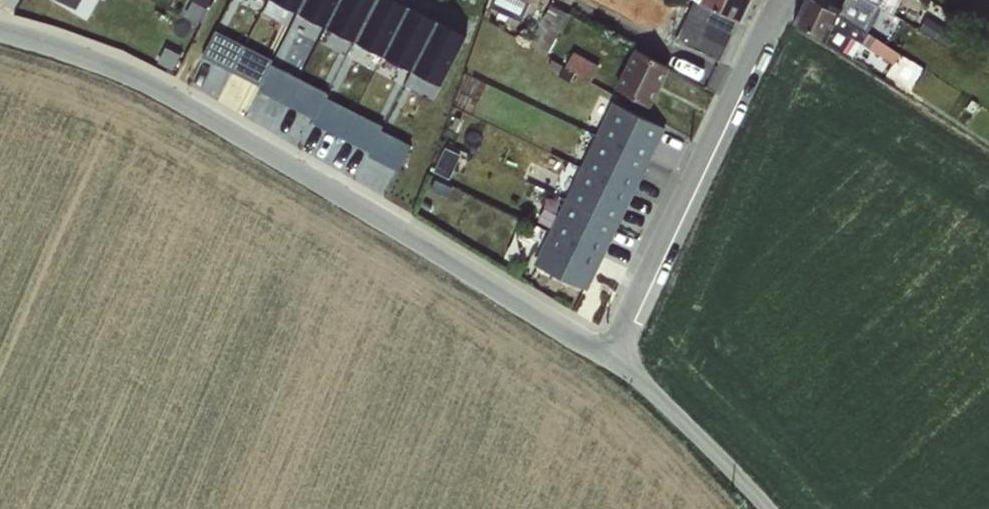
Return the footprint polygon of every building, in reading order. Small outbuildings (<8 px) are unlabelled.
[(78,9),(83,0),(62,0),(78,9)] [(296,14),(303,0),(269,0),(296,14)] [(296,14),(324,29),(339,0),(303,0),(296,14)] [(324,29),(353,44),(376,0),(339,0),(324,29)] [(389,0),(376,0),(353,44),(381,58),(407,9),(389,0)] [(525,16),(532,0),(495,0),(494,2),(525,16)] [(755,17),(761,0),(709,0),(755,17)] [(816,0),(803,0),(793,22),(850,58),(861,44),(893,64),(899,54),(868,32),(816,0)] [(870,0),(816,0),(868,32),(875,20),(886,25),(893,13),(870,0)] [(893,13),(901,0),(870,0),(893,13)] [(679,38),(725,58),(741,21),(696,1),(679,38)] [(435,24),(407,9),(381,58),(409,73),(435,24)] [(463,39),(435,24),(409,73),(438,88),(463,39)] [(273,62),(215,33),(201,60),(259,89),(271,66),(273,62)] [(621,87),(661,102),(678,60),(637,44),(621,87)] [(328,94),(271,66),(259,89),(258,92),(314,120),(325,99),(328,94)] [(383,128),(325,99),(312,124),(370,153),(381,132),(383,128)] [(651,163),(666,131),(612,104),(596,136),(651,163)] [(411,147),(381,132),(368,159),(398,173),(411,147)] [(635,194),(651,163),(596,136),(581,168),(635,194)] [(619,226),(635,194),(581,168),(565,199),(619,226)] [(603,258),(619,226),(565,199),(549,231),(603,258)] [(588,290),(603,258),(549,231),(534,263),(588,290)]
